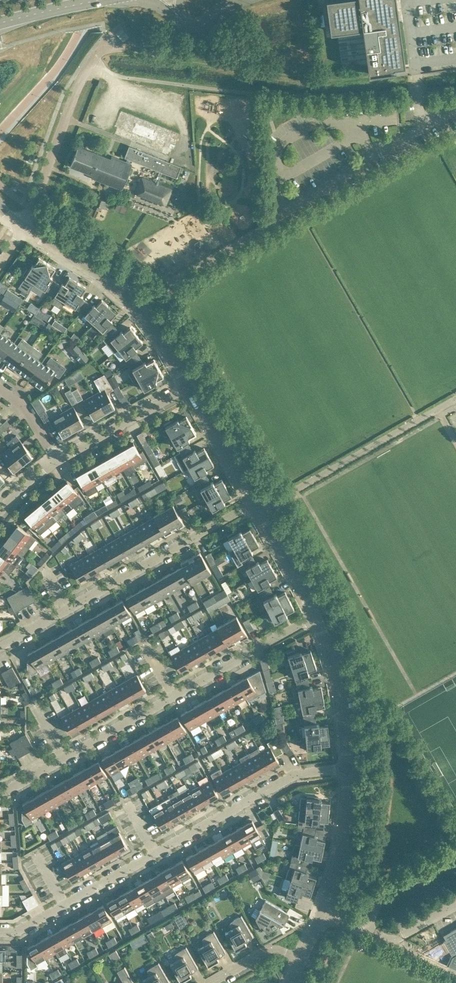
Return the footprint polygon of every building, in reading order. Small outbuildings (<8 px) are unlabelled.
[(330,32),(362,27),(369,73),(395,70),(395,69),(394,69),(394,67),(405,65),(396,0),(326,0),(330,32)] [(176,177),(181,166),(129,146),(124,157),(127,158),(125,162),(111,156),(110,159),(78,146),(70,166),(92,174),(91,177),(122,189),(132,164),(129,163),(131,159),(159,171),(154,182),(142,177),(136,192),(166,204),(172,189),(158,184),(162,172),(176,177)] [(94,209),(98,211),(100,207),(106,209),(109,202),(97,197),(94,205),(95,205),(94,209)] [(199,239),(195,242),(195,248),(200,250),(204,247),(204,242),(199,239)] [(30,289),(47,263),(39,258),(34,265),(32,264),(28,270),(27,269),(23,275),(26,277),(20,287),(29,292),(30,289)] [(55,268),(47,263),(30,289),(40,296),(45,289),(50,292),(56,282),(51,279),(53,277),(51,275),(55,268)] [(61,309),(65,302),(77,282),(69,277),(64,284),(62,283),(61,285),(56,282),(50,292),(55,296),(51,302),(61,309)] [(86,287),(77,282),(65,302),(80,312),(87,302),(82,298),(83,296),(81,295),(86,287)] [(4,294),(21,304),(24,299),(18,295),(7,289),(4,294)] [(0,302),(14,311),(18,304),(4,295),(0,302)] [(93,323),(109,306),(102,300),(96,306),(94,305),(92,306),(87,302),(80,312),(93,323)] [(116,313),(109,306),(93,323),(94,324),(90,329),(95,333),(99,329),(107,335),(116,327),(111,323),(112,321),(110,319),(116,313)] [(118,349),(136,335),(130,327),(123,333),(122,331),(120,332),(116,327),(107,335),(118,349)] [(14,342),(0,332),(0,355),(3,357),(14,342)] [(142,342),(136,335),(118,349),(129,363),(139,357),(135,351),(137,350),(136,348),(142,342)] [(16,368),(32,346),(22,338),(18,345),(14,342),(3,357),(10,362),(9,363),(16,368)] [(76,345),(70,350),(82,364),(88,358),(76,345)] [(31,377),(41,362),(38,360),(43,353),(32,346),(16,368),(23,373),(24,372),(31,377)] [(44,388),(54,375),(59,378),(67,368),(51,357),(47,363),(45,365),(41,362),(31,377),(37,382),(36,383),(44,388)] [(143,363),(139,357),(129,363),(138,379),(159,368),(154,359),(146,363),(145,361),(143,363)] [(163,376),(159,368),(138,379),(145,391),(151,388),(151,386),(157,382),(156,381),(163,376)] [(109,369),(104,373),(107,377),(112,374),(109,369)] [(114,405),(107,392),(112,389),(113,389),(107,379),(104,374),(99,377),(97,379),(97,381),(97,383),(99,388),(101,391),(94,395),(104,412),(115,406),(114,405)] [(113,389),(119,399),(124,396),(118,386),(113,389)] [(70,389),(77,402),(83,399),(77,388),(71,391),(70,389)] [(77,402),(70,389),(65,392),(72,405),(77,402)] [(104,412),(94,395),(84,401),(93,418),(104,412)] [(38,398),(31,402),(39,413),(45,410),(45,409),(38,398)] [(73,406),(63,412),(73,430),(83,424),(73,406)] [(39,413),(46,425),(52,422),(45,410),(39,413)] [(73,430),(63,412),(52,418),(62,436),(73,430)] [(164,424),(171,436),(191,425),(186,416),(179,421),(178,419),(171,422),(170,421),(164,424)] [(6,420),(3,423),(0,425),(0,433),(10,424),(6,420)] [(196,434),(191,425),(171,436),(180,452),(190,446),(187,441),(189,440),(188,438),(196,434)] [(20,440),(10,447),(23,463),(32,456),(20,440)] [(142,444),(148,454),(153,451),(147,441),(142,444)] [(139,452),(133,443),(133,444),(124,449),(124,448),(132,464),(134,467),(147,459),(142,450),(139,452)] [(193,451),(190,446),(180,452),(189,468),(209,456),(204,448),(196,452),(195,450),(193,451)] [(13,470),(23,463),(10,447),(1,455),(13,470)] [(132,464),(124,448),(123,448),(124,449),(115,454),(115,453),(114,454),(123,469),(132,464)] [(160,463),(153,451),(148,454),(155,466),(160,463)] [(123,469),(114,454),(115,455),(106,460),(105,459),(114,474),(123,469)] [(214,465),(209,456),(189,468),(197,483),(208,478),(205,473),(207,471),(206,469),(214,465)] [(114,474),(105,459),(105,460),(96,465),(96,464),(95,464),(104,480),(107,485),(116,479),(114,474)] [(104,480),(95,464),(96,465),(87,470),(86,469),(86,470),(98,490),(98,489),(104,485),(102,481),(104,480)] [(98,490),(86,470),(86,471),(77,476),(77,475),(76,475),(85,490),(86,490),(88,495),(98,490)] [(211,483),(208,478),(197,483),(206,499),(227,488),(222,479),(214,483),(213,481),(211,483)] [(78,494),(67,481),(66,481),(67,482),(59,489),(59,488),(58,488),(70,502),(78,494)] [(163,482),(158,485),(161,490),(166,487),(163,482)] [(155,493),(161,490),(158,485),(153,488),(155,493)] [(70,502),(58,488),(59,489),(51,495),(50,495),(61,508),(70,502)] [(153,488),(147,491),(150,496),(155,493),(153,488)] [(231,496),(227,488),(206,499),(213,511),(220,508),(219,506),(225,502),(224,501),(231,496)] [(145,499),(150,496),(147,491),(142,494),(145,499)] [(61,508),(50,495),(50,496),(43,502),(42,502),(57,520),(65,513),(61,508)] [(57,520),(42,502),(41,502),(42,503),(34,509),(34,508),(33,509),(49,527),(57,520)] [(102,512),(108,509),(106,505),(100,508),(95,512),(97,515),(102,512)] [(154,516),(154,517),(163,532),(165,536),(175,530),(174,529),(172,531),(170,527),(174,524),(177,529),(184,525),(173,505),(154,516)] [(179,510),(185,520),(190,517),(184,507),(179,510)] [(49,527),(33,509),(34,510),(26,516),(25,515),(25,516),(40,534),(49,527)] [(94,510),(89,513),(92,519),(97,515),(94,510)] [(154,517),(145,522),(154,538),(163,532),(154,517)] [(83,524),(87,522),(84,519),(81,521),(75,525),(78,529),(83,524)] [(145,522),(135,528),(144,543),(154,538),(145,522)] [(17,524),(16,525),(17,526),(11,534),(10,533),(29,548),(36,539),(17,524)] [(70,536),(78,529),(75,525),(67,532),(70,536)] [(135,528),(126,533),(135,549),(144,543),(135,528)] [(242,532),(241,530),(234,534),(233,532),(227,536),(232,545),(234,548),(254,536),(249,528),(242,532)] [(67,538),(70,536),(67,532),(64,535),(59,540),(62,543),(67,538)] [(29,548),(10,533),(10,534),(11,534),(5,542),(4,542),(23,556),(29,548)] [(126,533),(117,538),(126,554),(135,549),(126,533)] [(254,536),(234,548),(229,551),(237,567),(243,564),(253,558),(250,553),(252,551),(251,549),(259,545),(254,536)] [(117,538),(107,544),(116,559),(126,554),(117,538)] [(4,542),(3,542),(4,543),(0,548),(0,553),(16,565),(23,556),(4,542)] [(107,544),(98,549),(107,565),(116,559),(107,544)] [(107,565),(98,549),(89,554),(97,570),(107,565)] [(211,572),(200,552),(190,558),(192,557),(195,561),(191,563),(188,559),(180,563),(182,566),(191,582),(192,583),(211,572)] [(205,555),(211,566),(216,563),(210,552),(205,555)] [(0,553),(0,566),(5,570),(5,569),(10,573),(16,565),(0,553)] [(89,554),(79,560),(88,575),(97,570),(89,554)] [(256,563),(253,558),(243,564),(251,580),(272,568),(267,559),(259,564),(258,562),(256,563)] [(79,560),(70,565),(79,581),(88,575),(79,560)] [(29,562),(26,566),(28,568),(34,572),(35,571),(38,568),(29,562)] [(182,566),(176,569),(173,571),(182,587),(191,582),(182,566)] [(277,576),(272,568),(251,580),(260,595),(271,589),(268,584),(270,583),(269,581),(277,576)] [(173,571),(170,573),(164,576),(172,592),(182,587),(173,571)] [(164,576),(157,580),(154,582),(163,598),(172,592),(164,576)] [(154,582),(151,584),(145,587),(154,603),(163,598),(154,582)] [(28,585),(23,588),(31,603),(36,600),(28,585)] [(145,587),(139,591),(135,592),(144,608),(154,603),(145,587)] [(31,603),(23,588),(17,591),(26,606),(31,603)] [(274,595),(271,589),(260,595),(269,611),(289,600),(285,592),(277,596),(276,594),(274,595)] [(26,606),(17,591),(12,594),(20,609),(26,606)] [(135,592),(132,594),(126,598),(135,614),(144,608),(135,592)] [(20,609),(12,594),(7,597),(12,606),(15,612),(20,609)] [(122,600),(116,603),(113,605),(122,621),(131,615),(122,600)] [(294,609),(289,600),(269,611),(270,615),(275,623),(282,620),(281,618),(287,615),(286,613),(294,609)] [(113,605),(109,607),(103,611),(112,626),(122,621),(113,605)] [(103,611),(97,614),(94,616),(103,632),(112,626),(103,611)] [(94,616),(91,618),(84,621),(93,637),(103,632),(94,616)] [(217,627),(218,629),(227,644),(228,647),(238,642),(238,641),(236,642),(233,638),(237,636),(240,641),(248,636),(236,616),(217,627)] [(243,621),(249,632),(254,629),(248,618),(243,621)] [(84,621),(78,625),(75,627),(84,642),(93,637),(84,621)] [(75,627),(72,628),(66,632),(74,648),(84,642),(75,627)] [(218,629),(208,634),(217,649),(227,644),(218,629)] [(66,632),(59,635),(56,637),(65,653),(74,648),(66,632)] [(208,634),(199,639),(208,655),(217,649),(208,634)] [(56,637),(53,639),(47,643),(55,658),(65,653),(56,637)] [(208,655),(199,639),(190,644),(199,660),(208,655)] [(47,643),(41,646),(37,648),(46,664),(55,658),(47,643)] [(190,644),(180,650),(189,665),(199,660),(190,644)] [(37,648),(34,650),(28,653),(31,659),(27,661),(27,669),(31,675),(38,671),(37,669),(46,664),(37,648)] [(180,650),(171,655),(180,671),(189,665),(180,650)] [(290,662),(291,666),(313,659),(310,650),(302,653),(301,650),(295,653),(294,651),(287,653),(290,662)] [(92,666),(96,664),(93,659),(89,662),(90,662),(85,665),(87,669),(92,666)] [(316,669),(313,659),(291,666),(297,683),(308,680),(306,674),(309,673),(308,671),(316,669)] [(12,667),(7,670),(15,685),(20,682),(12,667)] [(263,670),(266,682),(272,680),(269,668),(263,670)] [(15,685),(7,670),(1,673),(10,688),(15,685)] [(259,670),(247,677),(237,682),(246,698),(248,701),(266,691),(259,670)] [(137,674),(127,680),(136,695),(146,690),(137,674)] [(127,680),(118,685),(127,701),(136,695),(127,680)] [(309,687),(308,680),(297,683),(300,701),(323,696),(321,687),(312,689),(312,686),(309,687)] [(237,682),(231,685),(228,687),(237,703),(246,698),(237,682)] [(118,685),(108,690),(117,706),(127,701),(118,685)] [(228,687),(225,689),(219,693),(228,708),(237,703),(228,687)] [(108,690),(99,696),(108,711),(117,706),(108,690)] [(219,693),(212,696),(209,698),(218,714),(228,708),(219,693)] [(99,696),(90,701),(98,717),(108,711),(99,696)] [(325,706),(323,696),(300,701),(304,719),(315,717),(314,711),(317,710),(316,708),(325,706)] [(209,698),(206,700),(200,703),(209,719),(218,714),(209,698)] [(98,717),(90,701),(80,706),(89,722),(98,717)] [(200,703),(194,707),(190,709),(199,724),(209,719),(200,703)] [(80,706),(71,712),(79,727),(89,722),(80,706)] [(190,709),(187,710),(181,714),(190,730),(199,724),(190,709)] [(71,712),(61,717),(70,733),(79,727),(71,712)] [(177,716),(171,719),(168,721),(177,737),(186,732),(177,716)] [(316,723),(315,717),(304,719),(305,737),(329,734),(328,724),(319,725),(319,723),(316,723)] [(168,721),(164,723),(158,727),(167,742),(177,737),(168,721)] [(158,727),(152,730),(149,732),(158,748),(167,742),(158,727)] [(149,732),(146,734),(139,737),(148,753),(158,748),(149,732)] [(26,734),(20,737),(29,751),(34,748),(26,734)] [(330,744),(329,734),(305,737),(307,750),(314,750),(314,748),(321,747),(321,745),(330,744)] [(29,751),(20,737),(15,740),(23,754),(29,751)] [(139,737),(133,741),(130,743),(139,758),(148,753),(139,737)] [(283,752),(275,737),(267,742),(269,746),(260,751),(269,767),(278,761),(276,756),(283,752)] [(280,741),(286,752),(291,749),(285,738),(280,741)] [(23,754),(15,740),(10,743),(13,747),(16,754),(18,757),(23,754)] [(130,743),(127,744),(120,748),(129,764),(139,758),(130,743)] [(120,748),(114,751),(111,753),(120,769),(129,764),(120,748)] [(219,755),(224,753),(221,748),(211,753),(214,758),(219,755)] [(260,751),(251,757),(259,772),(269,767),(260,751)] [(111,753),(108,755),(102,759),(110,774),(120,769),(111,753)] [(251,757),(248,753),(239,758),(241,762),(250,777),(259,772),(251,757)] [(198,760),(189,766),(191,771),(201,765),(198,760)] [(98,761),(92,764),(89,766),(98,782),(107,776),(98,761)] [(241,762),(232,767),(241,783),(250,777),(241,762)] [(89,766),(85,768),(79,771),(88,787),(98,782),(89,766)] [(232,767),(222,773),(231,788),(241,783),(232,767)] [(231,788),(222,773),(220,768),(210,774),(222,794),(231,788)] [(79,771),(73,775),(70,777),(79,792),(88,787),(79,771)] [(70,777),(66,779),(60,782),(69,798),(79,792),(70,777)] [(209,780),(200,785),(209,801),(218,796),(209,780)] [(60,782),(54,786),(51,788),(60,803),(69,798),(60,782)] [(200,785),(190,791),(199,806),(209,801),(200,785)] [(190,791),(188,787),(179,792),(181,796),(190,812),(199,806),(190,791)] [(51,788),(48,789),(41,793),(50,809),(60,803),(51,788)] [(41,793),(35,796),(32,798),(41,814),(50,809),(41,793)] [(307,795),(307,798),(301,797),(300,809),(306,809),(329,811),(330,802),(321,801),(321,799),(314,798),(314,796),(307,795)] [(181,796),(171,801),(180,817),(190,812),(181,796)] [(171,801),(169,797),(160,803),(171,822),(180,817),(171,801)] [(32,798),(29,800),(22,804),(25,809),(22,811),(22,819),(25,826),(33,821),(32,819),(41,814),(32,798)] [(160,803),(149,809),(151,813),(153,813),(161,828),(171,822),(160,803)] [(273,811),(279,821),(284,818),(278,808),(273,811)] [(328,821),(329,811),(306,809),(299,809),(298,826),(304,827),(316,829),(316,822),(319,823),(319,820),(328,821)] [(98,817),(101,822),(102,824),(113,817),(109,811),(98,817)] [(96,825),(101,822),(98,817),(93,820),(88,823),(91,828),(96,825)] [(263,823),(256,827),(252,820),(242,826),(251,841),(261,836),(262,838),(269,834),(263,823)] [(242,826),(236,829),(233,831),(242,847),(251,841),(242,826)] [(314,835),(316,829),(304,827),(300,845),(323,849),(325,840),(316,838),(317,836),(314,835)] [(109,837),(106,831),(96,837),(99,842),(108,858),(118,852),(109,837)] [(109,837),(118,852),(127,847),(119,831),(109,837)] [(233,831),(230,833),(224,836),(233,852),(242,847),(233,831)] [(63,844),(72,838),(70,833),(60,839),(63,844)] [(224,836),(218,840),(214,842),(223,857),(233,852),(224,836)] [(99,842),(90,847),(99,863),(108,858),(99,842)] [(214,842),(211,844),(205,847),(214,863),(223,857),(214,842)] [(323,849),(300,845),(295,843),(291,861),(308,865),(309,859),(312,859),(312,857),(321,859),(323,849)] [(90,847),(81,853),(90,868),(99,863),(90,847)] [(205,847),(199,851),(196,852),(204,868),(214,863),(205,847)] [(196,852),(192,854),(186,858),(195,874),(204,868),(196,852)] [(81,853),(71,858),(80,874),(90,868),(81,853)] [(71,858),(62,864),(70,879),(80,874),(71,858)] [(182,860),(176,864),(173,865),(182,881),(191,876),(182,860)] [(308,865),(291,861),(286,878),(313,886),(316,877),(308,874),(308,872),(306,871),(308,865)] [(173,865),(169,867),(163,871),(172,886),(182,881),(173,865)] [(256,869),(249,873),(254,881),(261,877),(256,869)] [(163,871),(157,874),(154,876),(165,895),(175,890),(172,886),(163,871)] [(154,876),(151,878),(144,881),(156,901),(165,895),(154,876)] [(313,886),(286,878),(286,879),(284,880),(282,887),(282,888),(287,890),(285,896),(297,901),(298,900),(297,900),(299,894),(301,895),(302,893),(310,896),(313,886)] [(144,881),(138,885),(135,887),(144,902),(146,906),(156,901),(144,881)] [(215,886),(212,881),(202,887),(205,892),(215,886)] [(135,887),(132,888),(126,892),(135,908),(144,902),(135,887)] [(126,892),(120,895),(116,897),(125,913),(135,908),(126,892)] [(33,894),(28,897),(33,907),(39,904),(33,894)] [(33,907),(28,897),(22,900),(28,910),(33,907)] [(116,897),(113,899),(107,903),(116,918),(125,913),(116,897)] [(277,925),(280,921),(285,924),(284,923),(288,916),(286,915),(287,913),(265,900),(255,918),(260,926),(262,925),(266,932),(278,925),(277,925)] [(103,905),(97,908),(94,910),(102,926),(112,920),(103,905)] [(164,915),(173,910),(170,905),(161,910),(164,915)] [(94,910),(90,912),(84,916),(93,931),(102,926),(94,910)] [(154,921),(164,915),(161,910),(152,916),(154,921)] [(246,944),(243,938),(251,934),(253,937),(253,936),(241,915),(233,920),(232,921),(230,922),(229,925),(230,927),(231,929),(225,932),(235,950),(246,944)] [(84,916),(78,919),(75,921),(84,937),(93,931),(84,916)] [(75,921),(72,923),(65,926),(74,942),(84,937),(75,921)] [(65,926),(59,930),(56,932),(65,947),(74,942),(65,926)] [(423,954),(448,965),(455,969),(455,927),(443,935),(446,939),(444,940),(443,940),(444,942),(428,951),(423,954)] [(219,959),(216,954),(224,949),(225,952),(226,952),(214,931),(213,931),(204,936),(202,938),(202,940),(202,942),(204,944),(198,948),(208,966),(219,959)] [(56,932),(53,933),(47,937),(55,953),(65,947),(56,932)] [(144,934),(130,942),(133,948),(147,940),(144,934)] [(47,937),(40,940),(37,942),(46,958),(55,953),(47,937)] [(37,942),(34,944),(28,948),(30,953),(27,955),(27,963),(31,970),(38,965),(37,963),(46,958),(37,942)] [(191,975),(188,970),(196,965),(197,968),(198,968),(186,946),(185,947),(176,952),(175,954),(174,956),(175,958),(176,960),(170,964),(180,981),(191,975)] [(108,954),(112,961),(120,957),(115,950),(108,954)] [(168,981),(170,982),(158,962),(158,963),(149,968),(147,970),(147,972),(147,974),(148,976),(142,979),(145,982),(165,982),(168,981)] [(124,966),(124,967),(117,971),(122,981),(119,982),(134,982),(124,966)]
